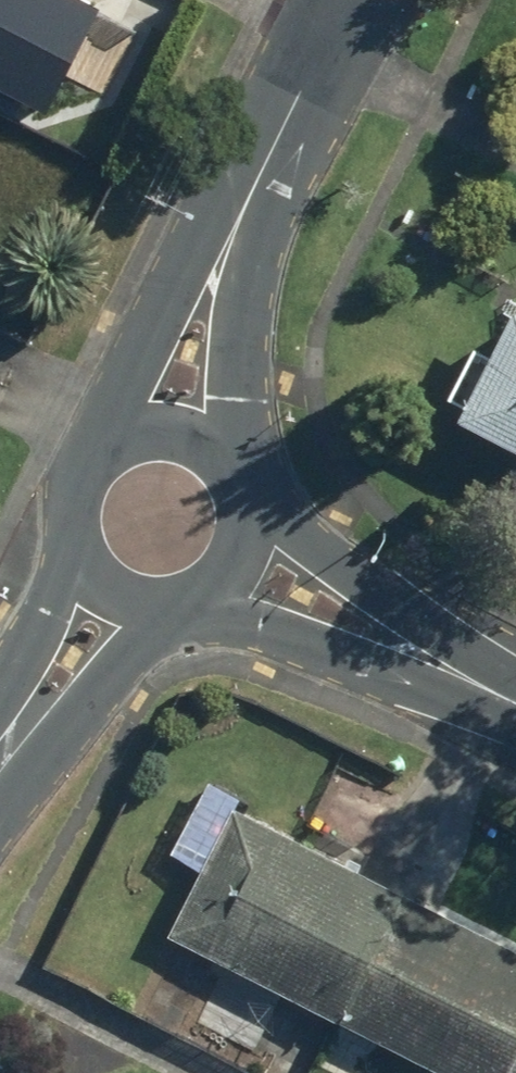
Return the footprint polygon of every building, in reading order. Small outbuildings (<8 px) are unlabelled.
[(42,111),(95,7),(81,0),(0,0),(0,90),(42,111)] [(485,354),(472,347),(446,396),(460,403),(454,414),(515,448),(515,306),(512,304),(485,354)] [(401,893),(233,807),(239,796),(209,780),(171,854),(201,870),(167,937),(335,1023),(401,893)] [(515,1057),(515,950),(409,899),(348,1027),(446,1072),(508,1072),(515,1057)]
